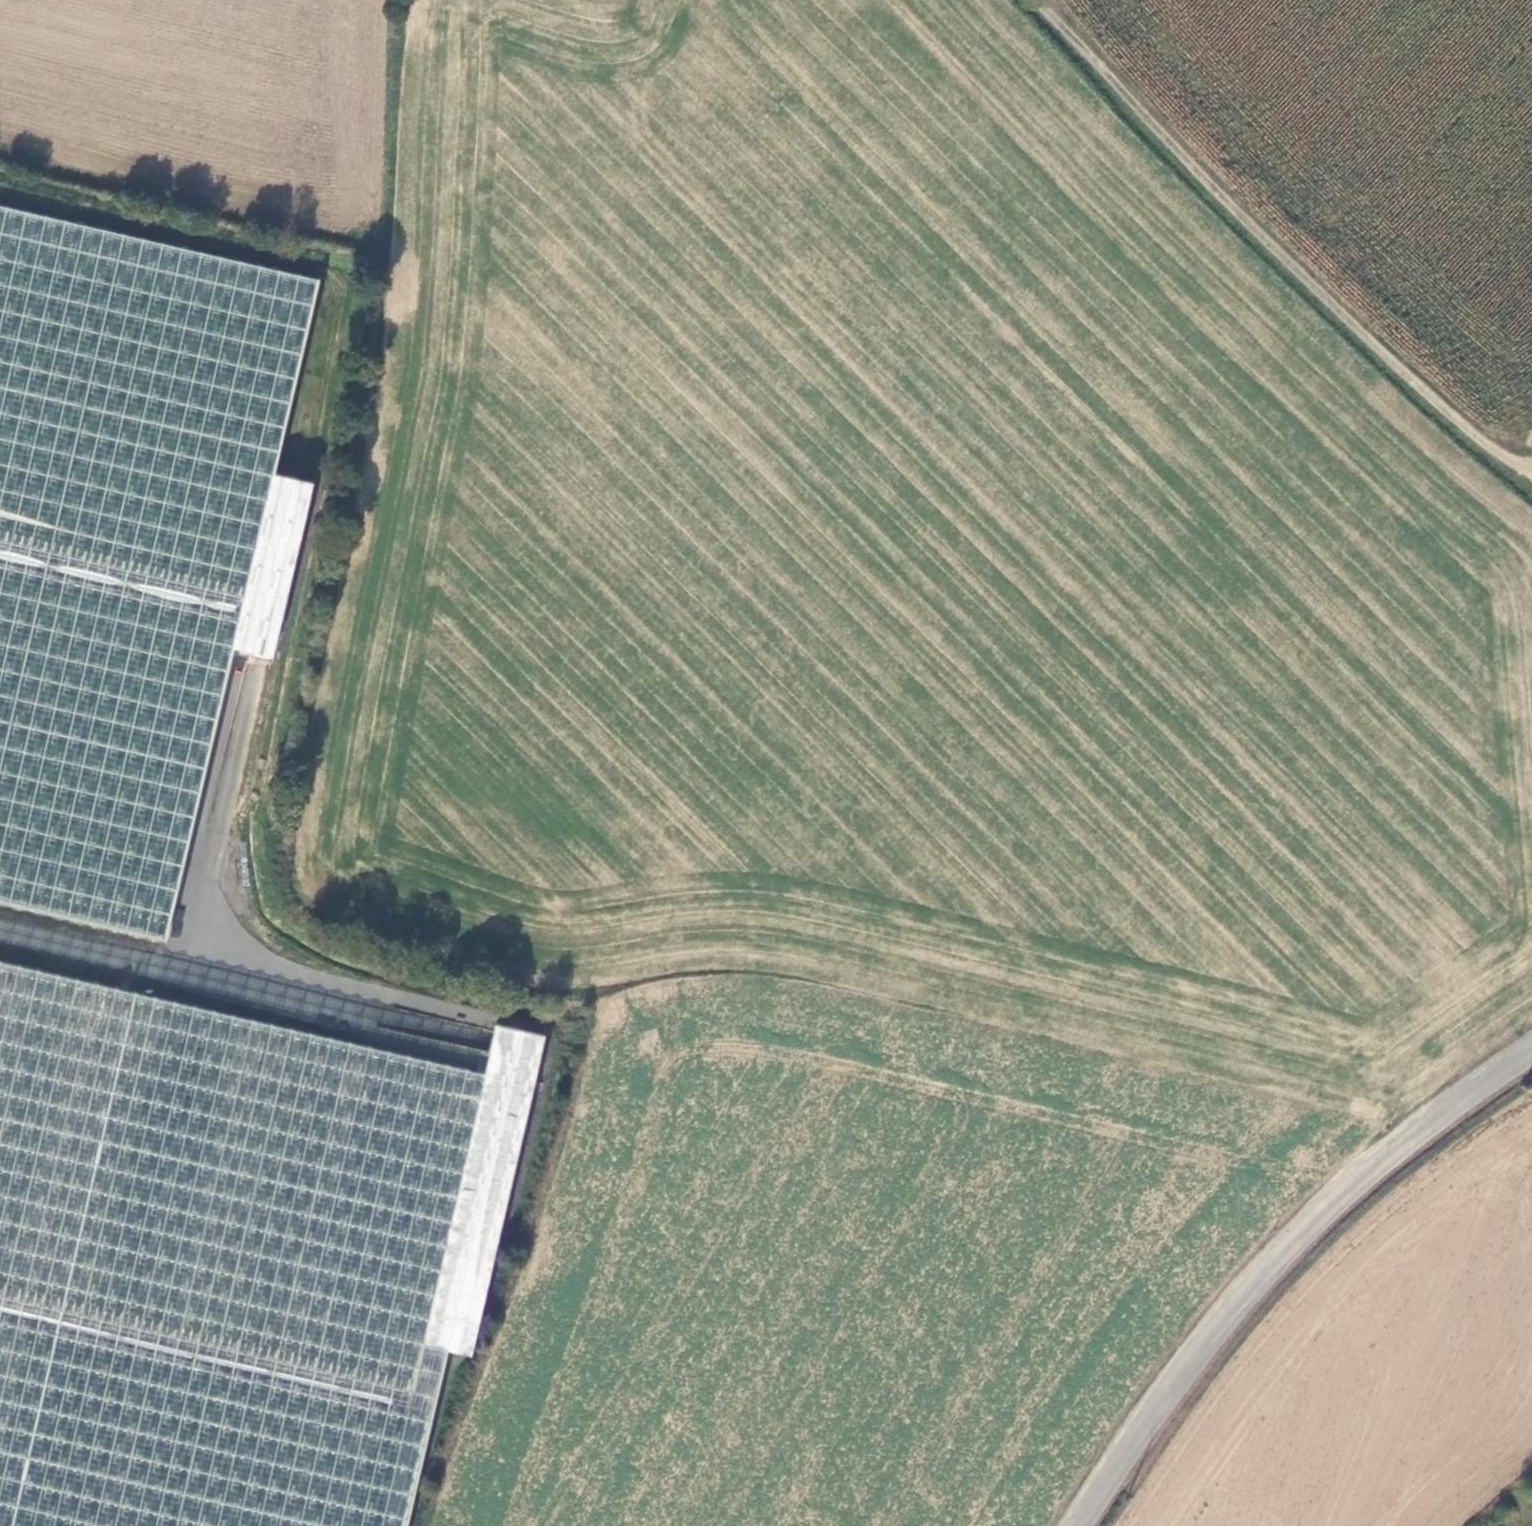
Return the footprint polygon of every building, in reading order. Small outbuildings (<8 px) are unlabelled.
[(0,207),(0,905),(165,943),(318,280),(0,207)] [(428,1370),(500,1063),(0,948),(0,1271),(428,1370)] [(428,1370),(0,1271),(0,1525),(392,1525),(428,1370)]
